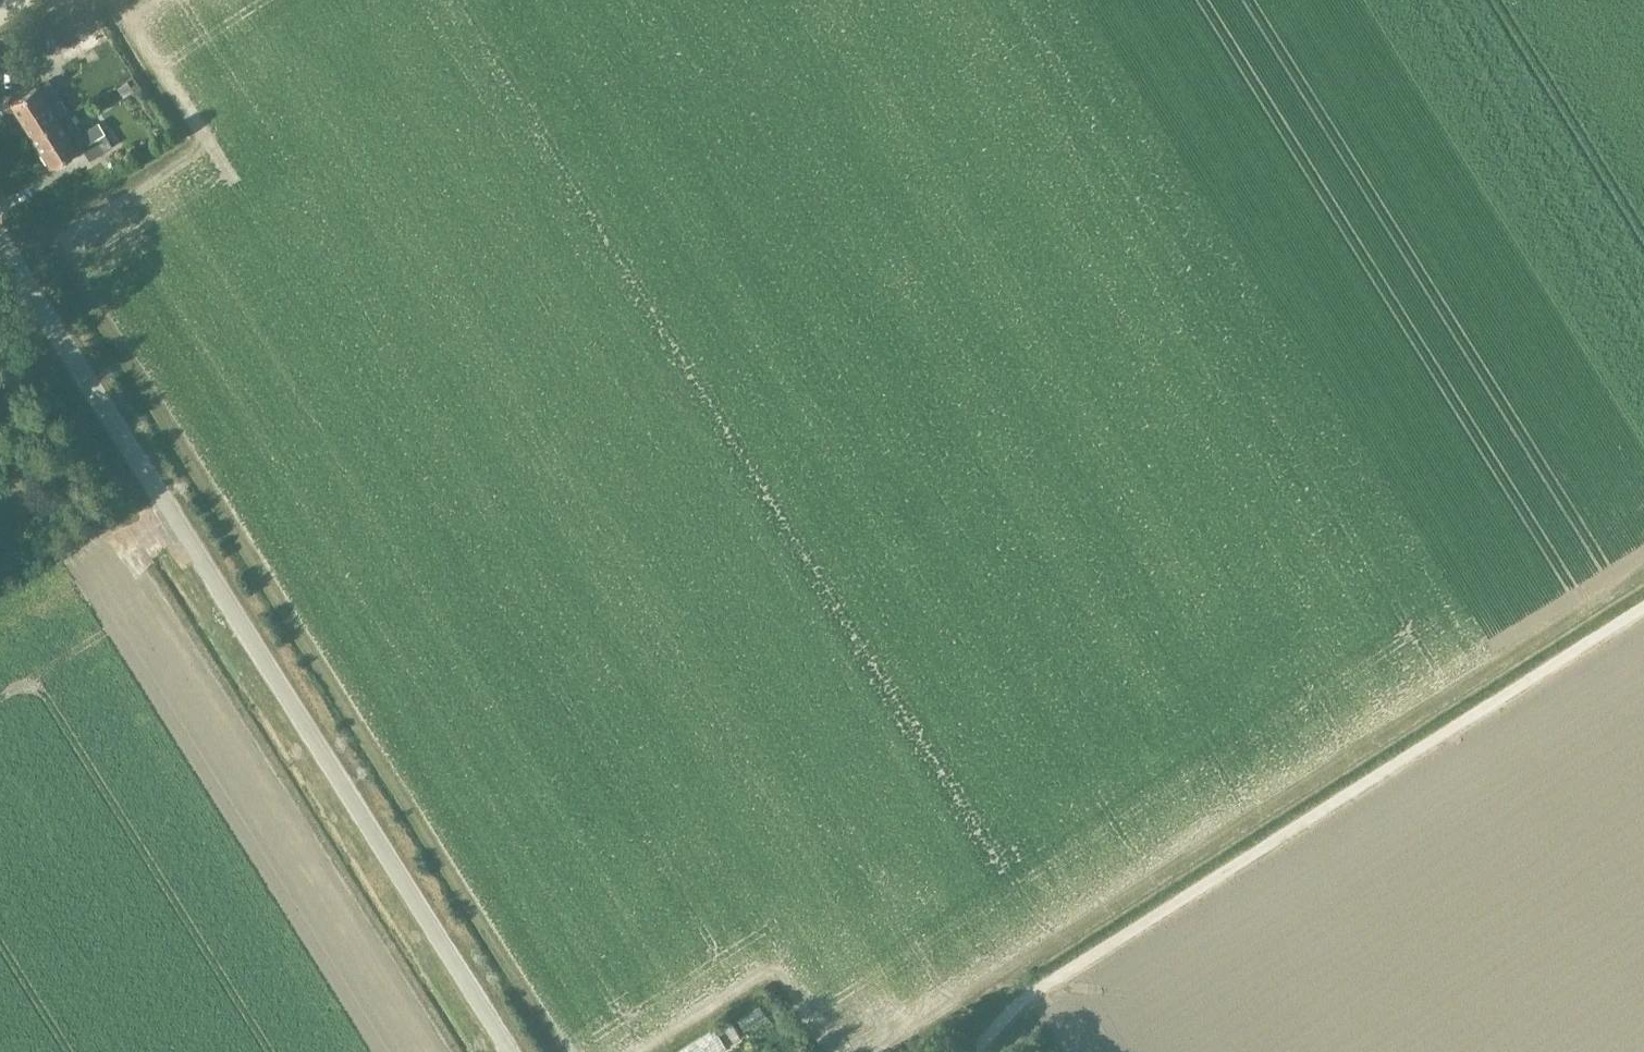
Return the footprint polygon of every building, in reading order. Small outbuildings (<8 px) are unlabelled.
[(30,136),(67,113),(48,81),(36,89),(35,88),(10,103),(30,136)] [(97,122),(80,132),(67,113),(30,136),(51,168),(76,152),(75,152),(81,149),(88,161),(112,146),(97,122)] [(731,1042),(738,1038),(732,1027),(691,1051),(718,1051),(732,1044),(731,1042)]
